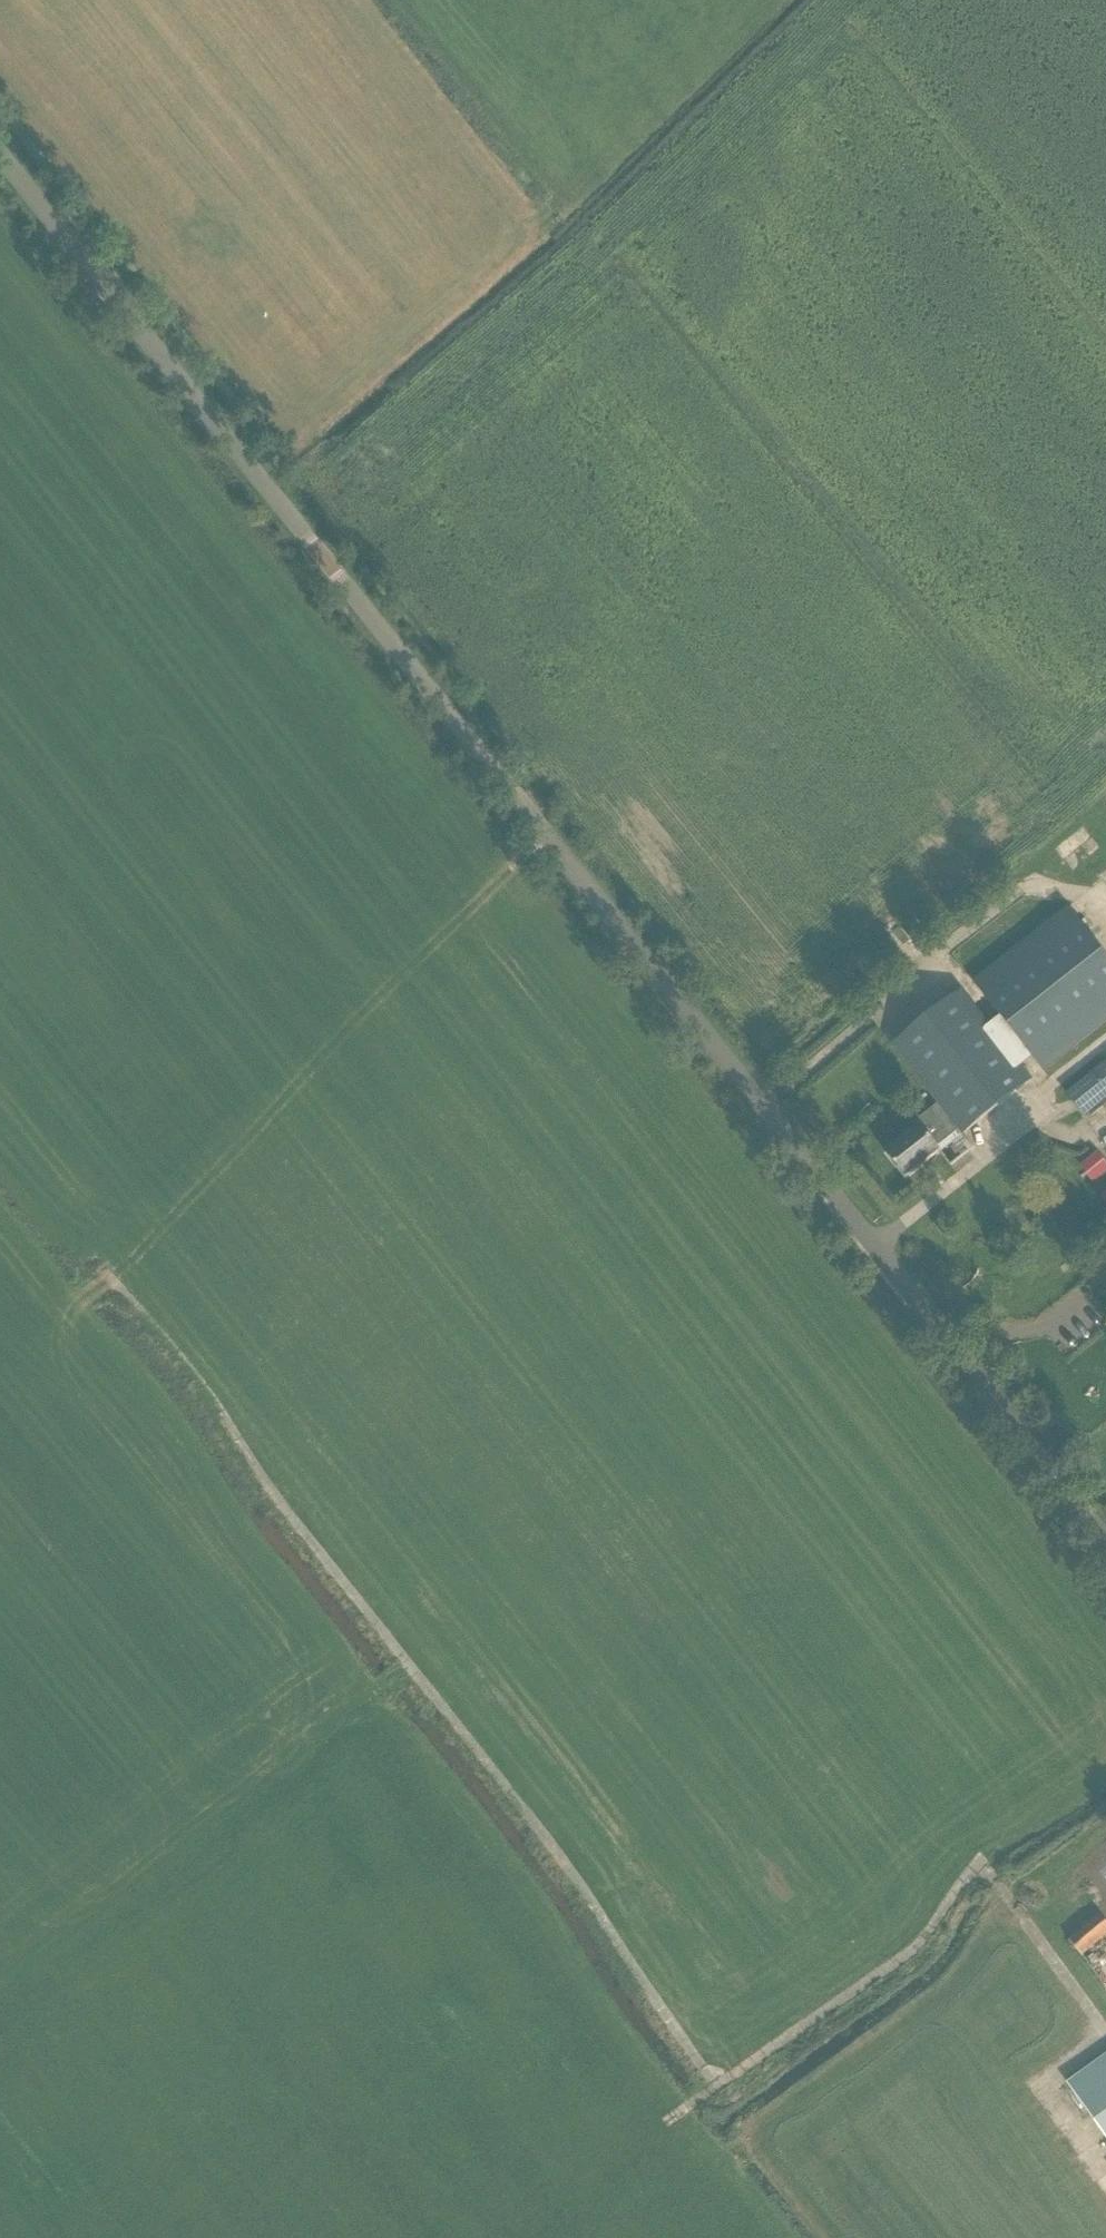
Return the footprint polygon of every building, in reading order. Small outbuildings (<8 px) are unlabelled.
[(1067,909),(972,981),(1000,1017),(988,1026),(961,990),(890,1046),(936,1103),(914,1121),(919,1126),(885,1153),(905,1178),(940,1150),(936,1146),(958,1129),(960,1133),(1029,1080),(1019,1066),(1030,1057),(1041,1072),(1105,1022),(1105,959),(1067,909)] [(1066,1093),(1083,1114),(1105,1098),(1105,1062),(1066,1093)] [(1086,1159),(1100,1177),(1105,1172),(1105,1162),(1096,1151),(1086,1159)] [(1100,1914),(1069,1940),(1082,1956),(1105,1936),(1105,1920),(1100,1914)] [(1068,2083),(1105,2135),(1105,2056),(1068,2083)]
